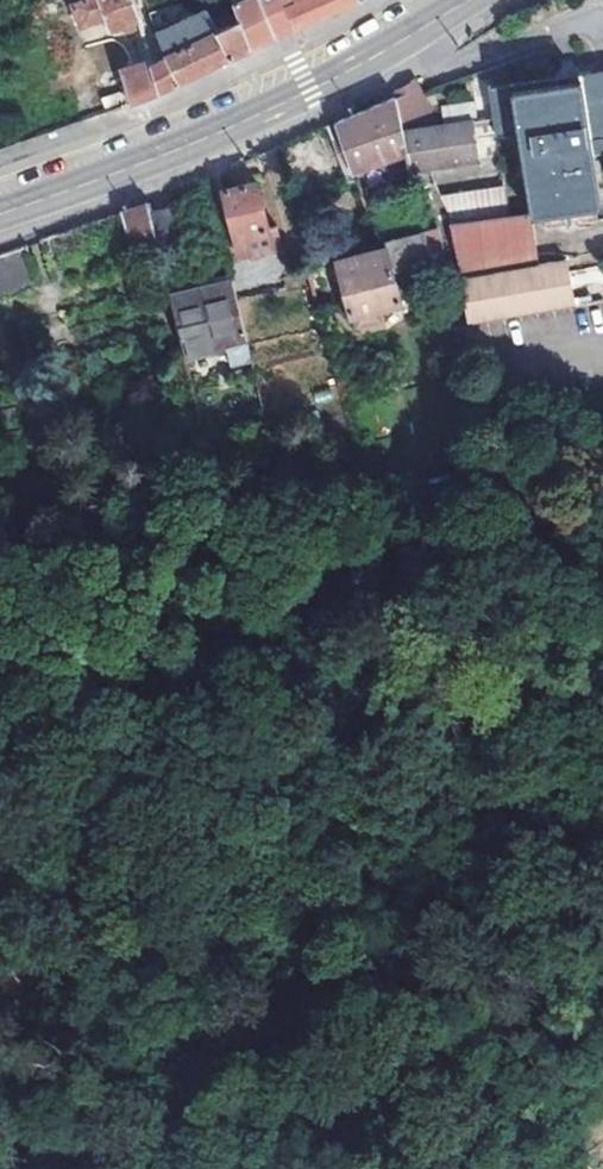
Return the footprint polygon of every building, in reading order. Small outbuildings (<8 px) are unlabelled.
[(75,2),(81,24),(104,15),(108,28),(140,18),(134,0),(82,0),(75,2)] [(231,0),(213,0),(205,4),(216,31),(239,21),(231,0)] [(259,0),(231,0),(239,21),(249,49),(251,48),(260,43),(273,36),(260,4),(259,0)] [(273,36),(275,36),(288,30),(330,12),(358,0),(259,0),(260,4),(273,36)] [(227,59),(216,31),(205,4),(195,8),(155,28),(169,59),(180,83),(204,71),(227,59)] [(249,49),(239,21),(216,31),(227,59),(228,59),(237,54),(249,49)] [(169,59),(150,68),(158,93),(168,88),(180,83),(169,59)] [(124,95),(127,105),(139,100),(158,93),(150,68),(148,65),(125,75),(131,93),(124,95)] [(499,136),(522,133),(532,206),(533,218),(546,216),(547,228),(597,221),(595,209),(602,207),(602,206),(598,171),(595,155),(602,153),(602,69),(491,84),(499,136)] [(406,130),(443,125),(418,81),(408,88),(399,94),(400,99),(406,130)] [(364,114),(337,126),(357,174),(375,165),(375,164),(410,150),(406,130),(400,99),(364,114)] [(476,120),(443,125),(406,130),(410,150),(414,170),(482,160),(476,120)] [(279,150),(287,183),(331,165),(318,133),(300,141),(280,149),(279,150)] [(418,191),(415,175),(370,192),(374,205),(418,191)] [(568,258),(541,263),(533,218),(532,206),(511,209),(506,180),(449,190),(454,219),(463,276),(471,324),(576,306),(568,258)] [(270,230),(259,184),(225,192),(235,238),(239,255),(285,244),(281,227),(270,230)] [(63,233),(62,233),(70,260),(137,245),(141,257),(160,253),(150,213),(149,205),(96,222),(63,233)] [(171,208),(150,213),(160,253),(162,262),(178,258),(176,248),(177,237),(171,208)] [(440,227),(426,229),(432,258),(445,255),(440,227)] [(426,229),(389,239),(391,250),(339,262),(352,317),(356,317),(358,328),(371,325),(369,313),(407,305),(406,302),(409,301),(403,275),(434,268),(432,258),(426,229)] [(26,245),(0,255),(0,292),(39,282),(26,245)] [(171,298),(174,310),(186,359),(228,350),(232,366),(254,360),(233,282),(171,298)]
